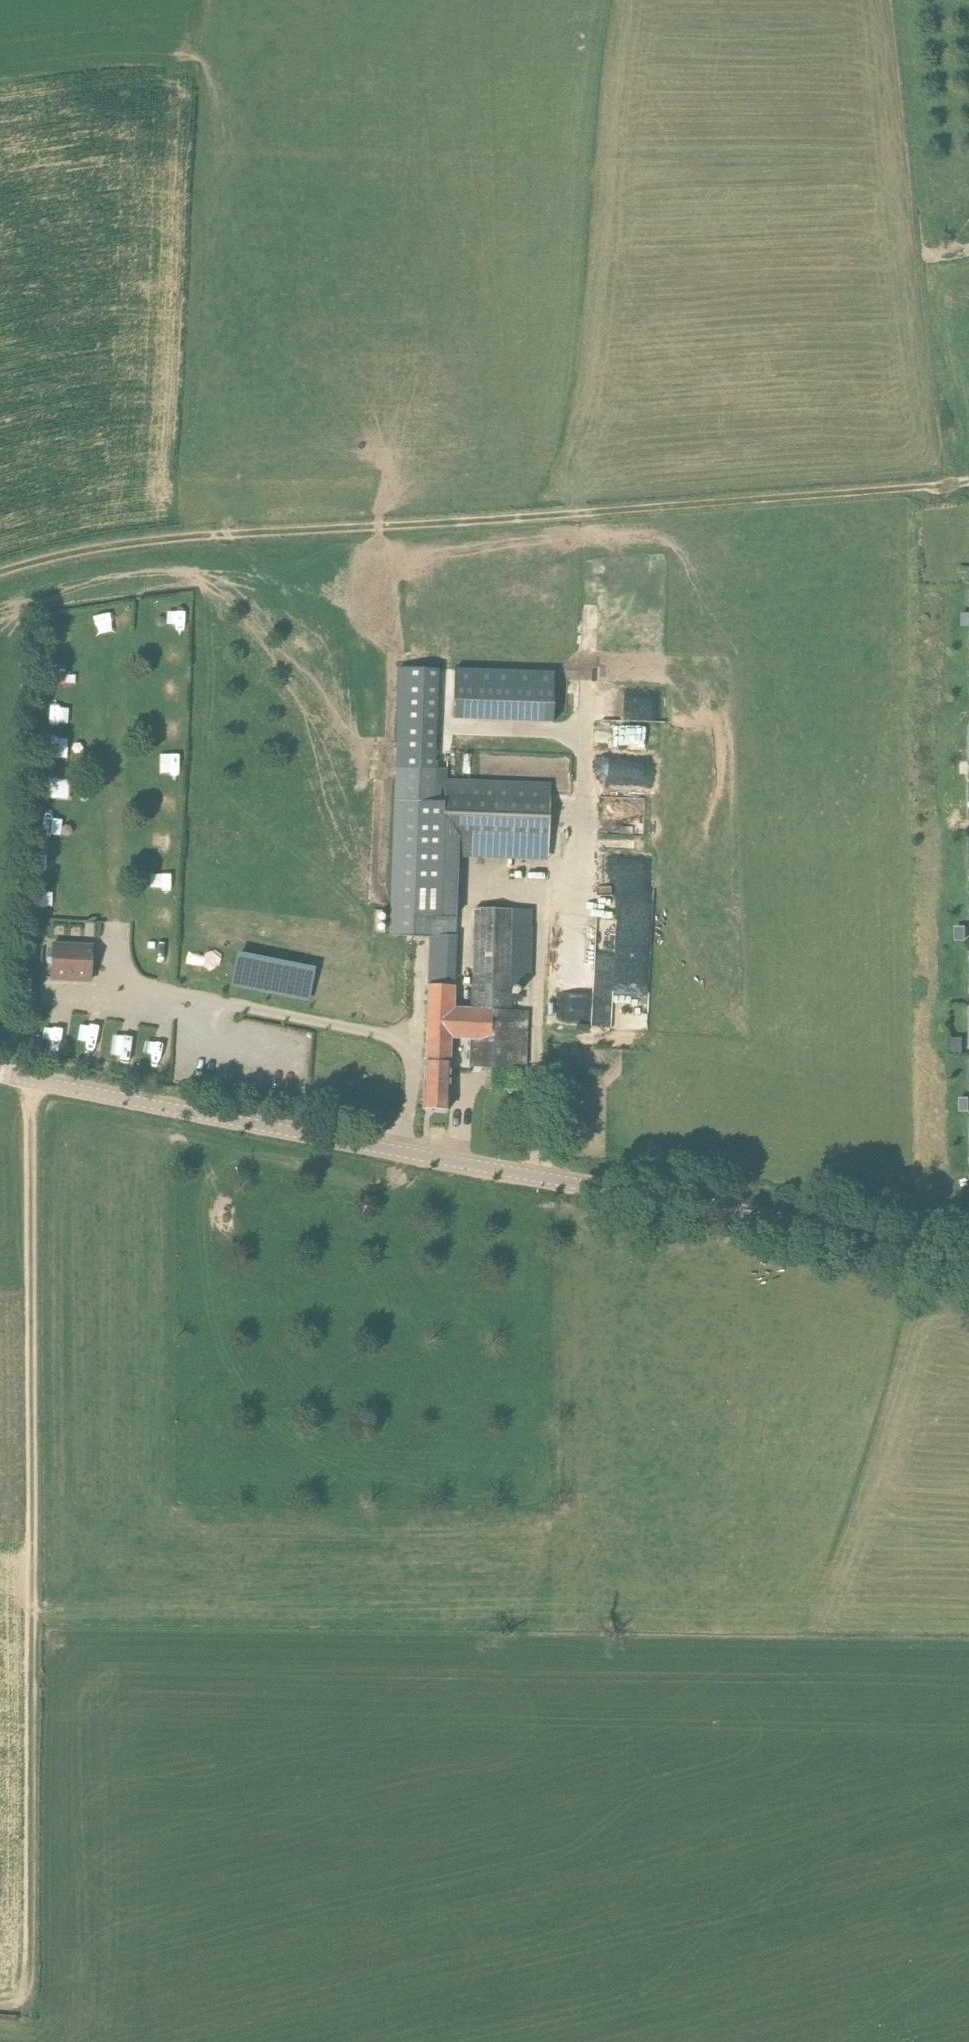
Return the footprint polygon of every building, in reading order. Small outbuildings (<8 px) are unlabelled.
[(169,619),(187,620),(187,603),(170,603),(169,619)] [(404,667),(399,767),(434,769),(439,669),(404,667)] [(556,677),(458,673),(456,725),(554,728),(556,677)] [(425,1061),(423,1109),(449,1110),(452,1039),(471,1040),(470,1066),(516,1069),(517,1012),(510,1012),(511,995),(509,995),(509,988),(522,987),(522,975),(532,975),(534,910),(475,908),(473,987),(478,994),(478,1010),(455,1009),(460,916),(416,914),(421,802),(432,803),(434,769),(399,767),(392,935),(432,937),(426,1061),(425,1061)] [(447,779),(446,789),(445,789),(442,854),(548,859),(551,783),(447,779)] [(965,940),(965,928),(956,928),(956,940),(965,940)] [(92,980),(93,946),(84,946),(84,953),(53,951),(53,945),(52,944),(50,980),(51,980),(52,978),(92,980)] [(952,1052),(961,1052),(961,1040),(952,1040),(952,1052)]
